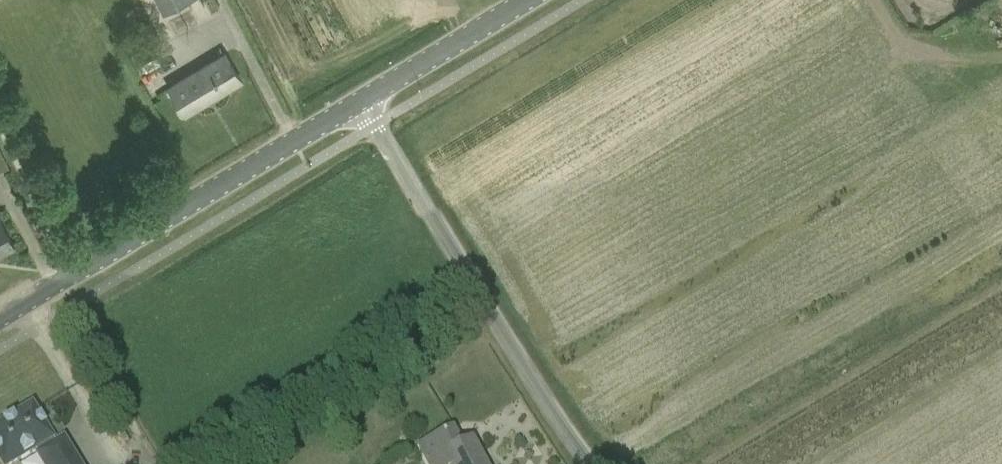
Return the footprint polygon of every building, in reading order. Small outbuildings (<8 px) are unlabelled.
[(166,8),(181,0),(161,0),(166,8)] [(172,85),(188,112),(243,79),(227,52),(172,85)] [(16,245),(3,217),(0,218),(0,253),(16,245)] [(1,463),(15,463),(35,452),(38,456),(37,456),(42,463),(78,463),(63,440),(55,445),(52,441),(53,441),(33,407),(0,426),(0,462),(1,463)] [(472,440),(462,445),(454,429),(433,440),(445,463),(485,463),(472,440)]
